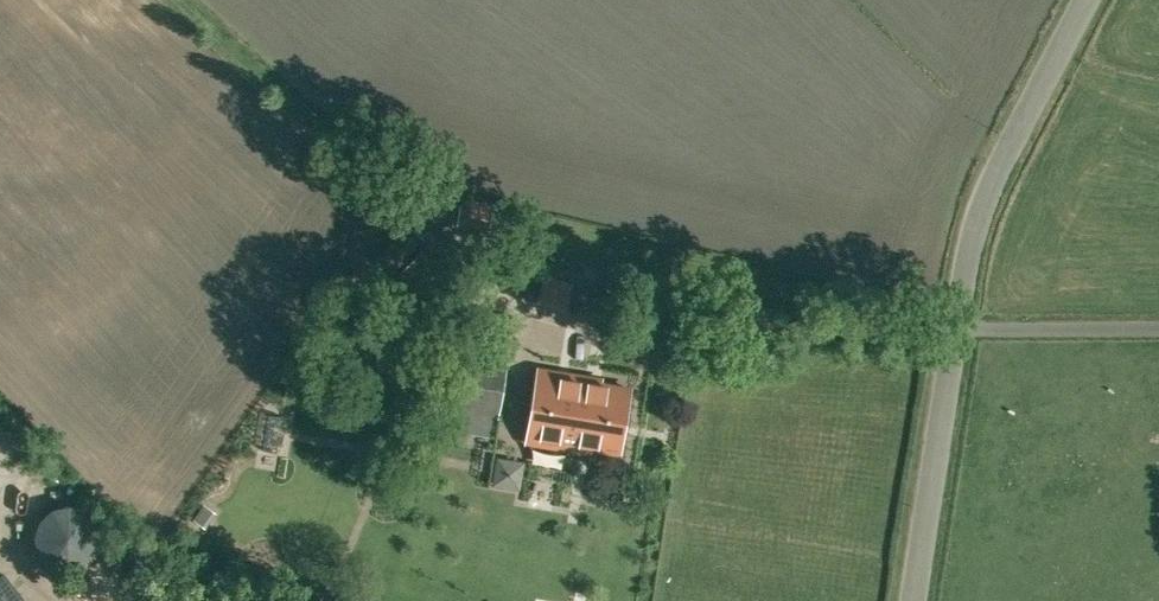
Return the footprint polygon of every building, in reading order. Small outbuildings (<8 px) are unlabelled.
[(457,227),(476,230),(489,231),(493,201),(461,197),(457,227)] [(450,335),(450,339),(438,410),(498,418),(507,344),(450,335)] [(587,380),(588,374),(537,366),(525,443),(591,455),(592,450),(622,454),(631,391),(610,388),(611,384),(587,380)] [(204,504),(193,520),(205,528),(216,512),(204,504)] [(4,574),(0,578),(0,600),(26,600),(4,574)]
